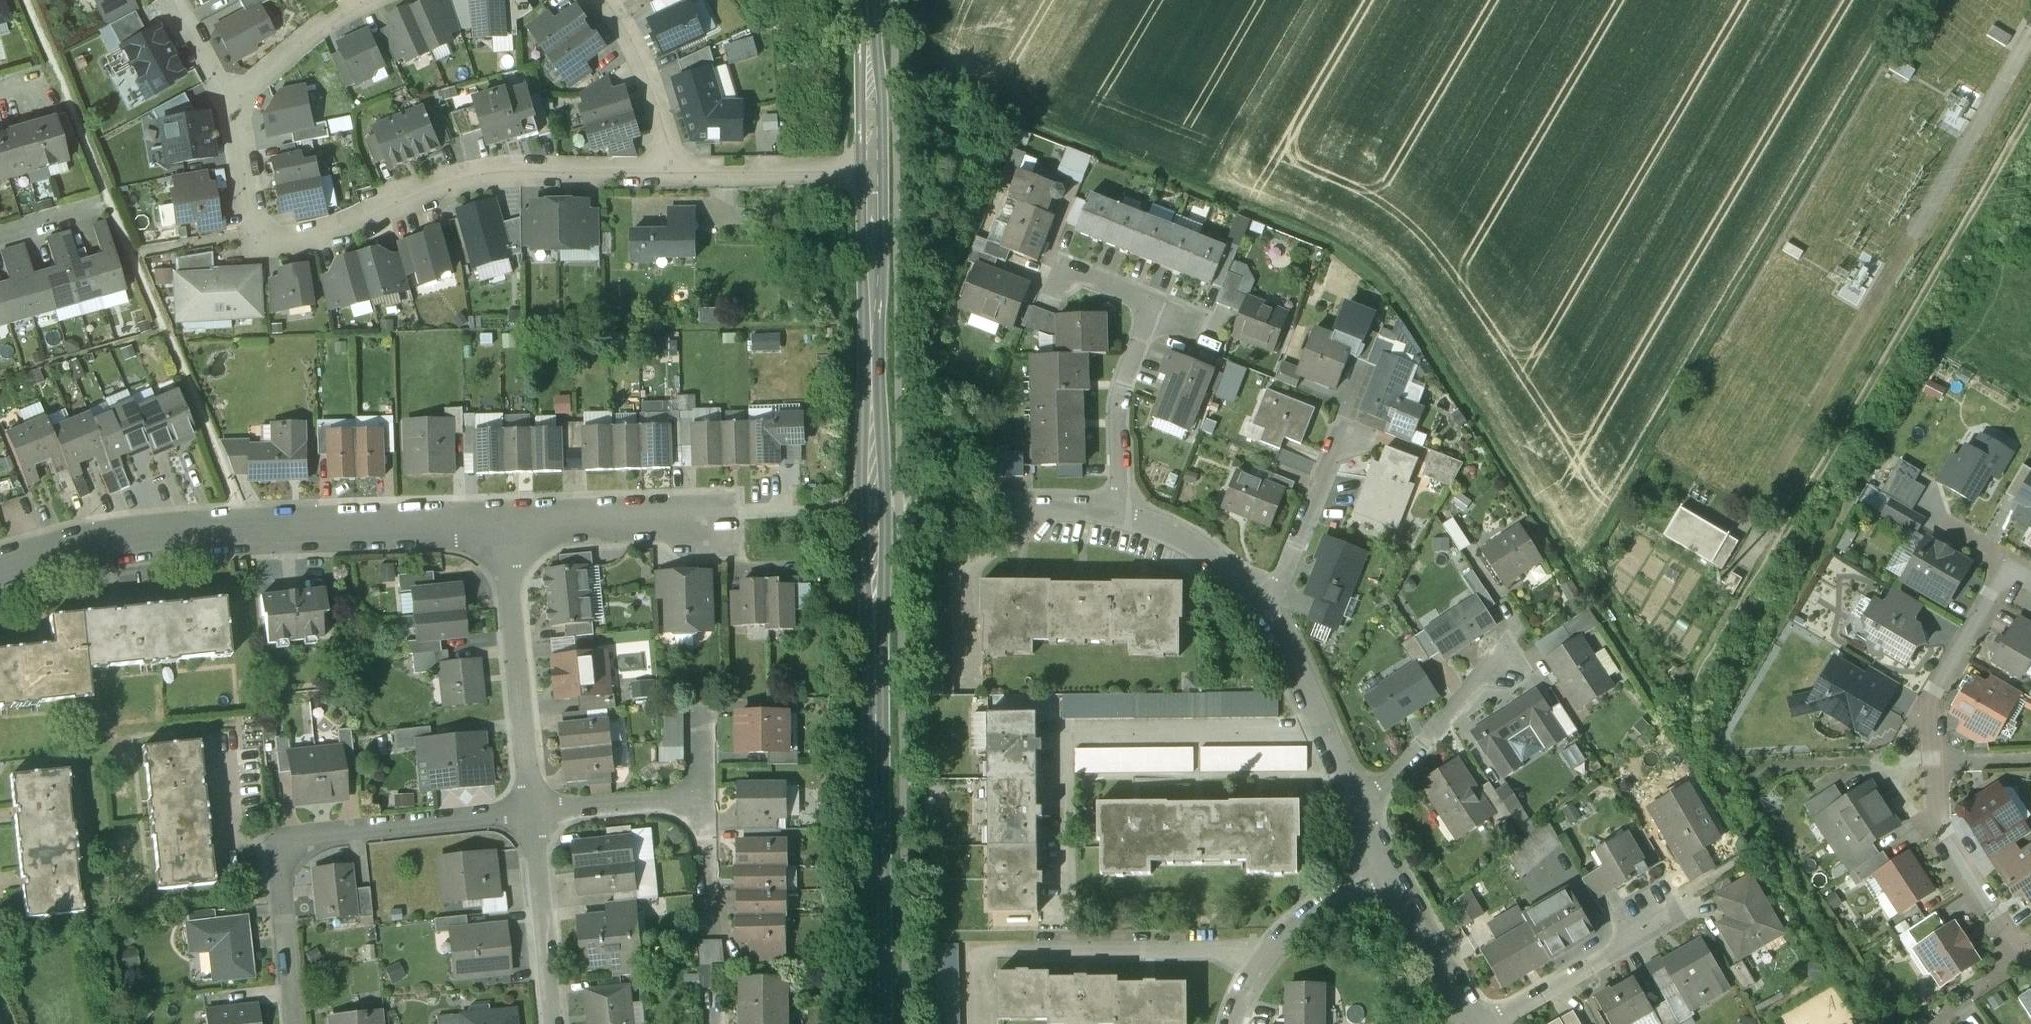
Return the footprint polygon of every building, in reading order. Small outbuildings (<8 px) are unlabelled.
[(99,12),(122,0),(93,0),(99,12)] [(99,12),(107,27),(134,13),(136,11),(130,0),(122,0),(99,12)] [(238,2),(244,13),(257,6),(258,8),(272,0),(243,0),(238,2)] [(436,4),(447,28),(445,29),(448,36),(448,35),(460,30),(451,0),(444,0),(436,4)] [(476,39),(506,37),(503,0),(473,0),(476,39)] [(506,37),(518,36),(517,22),(533,10),(526,0),(503,0),(506,37)] [(651,6),(657,19),(689,4),(687,0),(659,0),(651,6)] [(436,2),(423,8),(422,6),(412,11),(411,11),(430,53),(452,43),(448,35),(448,36),(445,29),(447,28),(436,4),(436,2)] [(657,19),(650,22),(665,55),(705,37),(689,4),(657,19)] [(244,13),(215,29),(232,62),(254,51),(251,46),(272,35),(258,8),(257,6),(244,13)] [(430,53),(411,11),(412,11),(411,9),(389,19),(393,29),(406,57),(408,63),(430,53)] [(556,24),(555,25),(536,38),(550,57),(588,31),(582,23),(585,20),(577,9),(556,24)] [(134,13),(108,26),(120,48),(146,35),(134,13)] [(549,14),(529,28),(536,38),(555,25),(556,24),(549,14)] [(107,27),(98,32),(109,53),(120,48),(108,26),(107,27)] [(2011,37),(1992,26),(1986,36),(2005,47),(2011,37)] [(146,35),(120,48),(139,84),(146,80),(154,95),(169,87),(168,84),(183,76),(157,29),(146,35)] [(393,29),(382,34),(395,62),(406,57),(393,29)] [(588,31),(550,57),(564,77),(582,64),(583,63),(605,48),(597,37),(594,39),(588,31)] [(384,67),(368,32),(340,45),(344,54),(344,55),(345,55),(358,84),(372,78),(374,72),(384,67)] [(679,63),(684,78),(712,71),(716,69),(710,49),(679,63)] [(344,54),(333,59),(347,89),(358,84),(345,55),(344,55),(344,54)] [(1894,59),(1888,70),(1908,82),(1914,71),(1894,59)] [(582,64),(564,77),(571,87),(590,73),(583,63),(582,64)] [(684,78),(675,83),(694,141),(743,141),(744,106),(722,107),(712,71),(684,78)] [(608,75),(580,95),(584,107),(597,104),(595,98),(613,93),(608,75)] [(139,84),(135,85),(144,102),(155,96),(154,95),(146,80),(139,84)] [(263,118),(268,138),(293,133),(314,129),(305,88),(279,93),(263,118)] [(613,93),(595,98),(597,104),(584,107),(581,108),(587,128),(632,114),(625,89),(613,93)] [(505,92),(475,101),(477,107),(477,108),(478,108),(484,130),(487,139),(489,147),(517,138),(518,141),(539,135),(534,116),(526,90),(506,96),(505,92)] [(182,96),(153,111),(159,125),(189,109),(182,96)] [(477,107),(452,115),(460,138),(484,130),(478,108),(477,108),(477,107)] [(189,109),(159,125),(167,165),(211,157),(204,118),(194,120),(189,109)] [(423,110),(399,120),(416,160),(440,150),(438,146),(429,124),(423,110)] [(545,112),(534,116),(539,135),(540,138),(552,134),(545,112)] [(63,114),(52,118),(53,120),(59,141),(72,136),(63,114)] [(632,114),(587,128),(594,151),(608,146),(631,139),(639,137),(632,114)] [(440,119),(429,124),(438,146),(450,142),(440,119)] [(53,120),(33,125),(45,168),(65,163),(59,141),(53,120)] [(416,160),(399,120),(375,129),(378,137),(387,159),(391,170),(416,160)] [(33,125),(14,131),(26,174),(45,168),(33,125)] [(314,129),(293,133),(295,145),(330,138),(328,127),(314,129)] [(0,135),(0,156),(7,179),(26,174),(14,131),(0,135)] [(378,137),(366,142),(375,164),(387,159),(378,137)] [(631,139),(608,146),(612,158),(637,158),(631,139)] [(287,146),(279,148),(281,160),(289,158),(287,146)] [(279,148),(260,152),(262,164),(270,162),(281,160),(279,148)] [(1091,158),(1067,148),(1057,173),(1081,182),(1091,158)] [(302,156),(270,162),(275,188),(320,180),(316,163),(307,165),(303,162),(302,156)] [(206,172),(171,178),(173,193),(208,187),(206,172)] [(1041,180),(1034,177),(1031,178),(1018,173),(1010,194),(1013,203),(1017,204),(1045,215),(1051,200),(1056,202),(1061,200),(1063,195),(1061,189),(1042,182),(1041,180)] [(275,188),(274,189),(279,214),(296,211),(325,205),(324,203),(320,180),(275,188)] [(173,193),(170,194),(172,206),(175,226),(194,222),(217,219),(217,217),(211,187),(208,187),(173,193)] [(1117,206),(1090,195),(1086,204),(1077,228),(1075,232),(1103,243),(1117,206)] [(1086,204),(1075,199),(1065,223),(1077,228),(1086,204)] [(325,205),(296,211),(299,225),(315,221),(329,217),(326,203),(324,203),(325,205)] [(495,203),(460,214),(476,266),(511,256),(501,224),(495,203)] [(560,203),(533,203),(533,213),(534,213),(534,247),(534,251),(561,251),(560,203)] [(587,212),(587,203),(560,203),(561,251),(588,250),(588,247),(587,212)] [(1045,215),(1017,204),(1000,247),(1000,249),(1010,253),(1036,263),(1054,219),(1045,215)] [(172,206),(158,208),(162,228),(175,226),(172,206)] [(1145,217),(1117,206),(1103,243),(1130,254),(1145,217)] [(695,210),(669,210),(669,232),(632,232),(632,263),(655,263),(655,252),(676,252),(676,257),(695,257),(695,210)] [(600,246),(599,212),(587,212),(588,247),(600,246)] [(1183,212),(1181,221),(1207,227),(1209,219),(1183,212)] [(533,213),(521,214),(521,220),(522,247),(534,247),(534,213),(533,213)] [(217,217),(217,219),(194,222),(196,235),(224,230),(221,217),(217,217)] [(1171,227),(1145,217),(1130,254),(1157,265),(1171,227)] [(521,220),(501,224),(511,256),(523,256),(522,247),(521,220)] [(104,223),(92,226),(98,246),(110,243),(104,223)] [(1199,238),(1171,227),(1157,265),(1184,275),(1199,238)] [(429,237),(411,242),(420,273),(419,273),(423,286),(439,281),(437,276),(451,272),(439,229),(427,232),(429,237)] [(69,233),(58,236),(63,256),(75,253),(69,233)] [(58,236),(46,240),(52,260),(63,256),(58,236)] [(1214,244),(1199,238),(1184,275),(1211,286),(1212,284),(1226,249),(1225,248),(1214,244)] [(1227,243),(1216,239),(1214,244),(1225,248),(1227,243)] [(411,242),(398,246),(401,257),(407,276),(419,273),(420,273),(411,242)] [(1000,247),(987,242),(982,254),(997,260),(1005,263),(1010,253),(1000,249),(1000,247)] [(124,292),(110,243),(98,246),(101,257),(89,260),(100,298),(101,298),(124,292)] [(1239,248),(1227,243),(1225,248),(1226,249),(1212,284),(1223,289),(1229,273),(1239,248)] [(1803,253),(1787,243),(1782,251),(1798,260),(1803,253)] [(23,246),(11,249),(17,270),(29,266),(23,246)] [(0,253),(6,273),(17,270),(11,249),(0,253)] [(982,254),(971,250),(966,263),(977,268),(977,266),(992,272),(997,260),(982,254)] [(382,256),(380,251),(359,257),(372,301),(410,290),(407,276),(401,257),(389,260),(382,256)] [(89,260),(78,263),(75,253),(63,256),(77,305),(100,298),(89,260)] [(211,254),(175,260),(176,277),(212,275),(211,254)] [(63,256),(52,260),(55,270),(43,273),(54,312),(77,305),(63,256)] [(359,257),(338,263),(339,268),(336,275),(347,305),(351,307),(372,301),(359,257)] [(43,273),(32,276),(29,266),(17,270),(31,318),(54,312),(43,273)] [(992,272),(977,266),(977,268),(961,309),(1011,329),(1028,286),(992,272)] [(308,267),(278,271),(280,286),(281,286),(285,311),(314,306),(308,267)] [(6,273),(9,283),(0,286),(0,297),(8,325),(31,318),(17,270),(6,273)] [(212,275),(176,277),(179,320),(257,315),(254,273),(212,275)] [(1223,289),(1217,303),(1230,309),(1236,292),(1242,278),(1229,273),(1223,289)] [(347,305),(336,275),(322,279),(328,310),(347,305)] [(280,286),(267,288),(269,313),(285,311),(281,286),(280,286)] [(124,292),(101,298),(104,309),(127,303),(124,292)] [(1247,297),(1236,292),(1230,309),(1241,313),(1247,297)] [(8,325),(0,297),(0,327),(8,325)] [(1288,313),(1247,297),(1241,313),(1232,336),(1273,352),(1288,313)] [(1057,317),(1032,307),(1024,327),(1049,337),(1057,337),(1057,317)] [(1372,316),(1346,307),(1332,343),(1351,351),(1349,356),(1355,359),(1367,330),(1372,316)] [(1105,315),(1057,317),(1057,337),(1058,356),(1086,356),(1106,355),(1105,315)] [(1398,336),(1381,329),(1379,335),(1367,363),(1379,368),(1384,355),(1389,357),(1398,336)] [(1379,335),(1367,330),(1355,359),(1367,363),(1379,335)] [(1298,370),(1296,374),(1301,376),(1336,390),(1349,356),(1351,351),(1332,343),(1312,335),(1298,370)] [(1212,371),(1169,354),(1161,375),(1170,378),(1153,419),(1187,433),(1212,371)] [(1389,357),(1384,355),(1379,368),(1361,410),(1389,422),(1390,421),(1414,430),(1422,410),(1417,408),(1398,400),(1406,382),(1412,366),(1389,357)] [(1058,356),(1032,357),(1035,468),(1057,467),(1082,466),(1083,466),(1081,393),(1087,393),(1086,356),(1058,356)] [(1298,370),(1281,364),(1275,380),(1296,389),(1301,376),(1296,374),(1298,370)] [(1424,389),(1406,382),(1398,400),(1417,408),(1424,389)] [(1314,409),(1268,391),(1254,425),(1262,428),(1257,440),(1283,450),(1288,439),(1301,444),(1314,409)] [(176,392),(154,402),(173,448),(186,442),(185,439),(194,435),(176,392)] [(173,448),(154,402),(133,410),(149,449),(152,457),(173,448)] [(130,403),(108,412),(110,415),(126,454),(128,458),(149,449),(133,410),(130,403)] [(776,407),(749,408),(750,423),(776,423),(776,417),(776,407)] [(463,409),(445,409),(445,420),(452,420),(452,435),(464,435),(464,427),(463,409)] [(88,414),(69,422),(85,462),(94,458),(97,467),(107,464),(108,463),(91,423),(90,422),(91,422),(88,414)] [(126,454),(110,415),(91,423),(108,463),(107,464),(110,471),(120,467),(121,467),(117,458),(126,454)] [(802,416),(790,417),(791,444),(803,444),(802,416)] [(790,417),(776,417),(776,423),(778,423),(779,445),(791,444),(790,417)] [(44,418),(24,426),(40,464),(48,460),(54,475),(55,474),(66,470),(49,430),(44,418)] [(445,420),(411,421),(412,450),(406,450),(407,477),(453,475),(452,435),(452,420),(445,420)] [(681,420),(669,420),(669,426),(670,448),(682,448),(681,420)] [(695,420),(681,420),(682,448),(694,448),(693,425),(695,425),(695,420)] [(1414,430),(1390,421),(1389,422),(1385,433),(1409,443),(1414,430)] [(85,462),(69,422),(49,430),(66,470),(70,479),(80,475),(81,475),(77,465),(85,462)] [(585,423),(572,424),(573,452),(585,451),(585,428),(585,423)] [(750,423),(750,424),(751,467),(779,466),(779,445),(778,423),(776,423),(750,423)] [(279,445),(248,446),(248,442),(246,442),(247,474),(247,482),(281,481),(281,478),(307,477),(305,424),(278,425),(279,445)] [(572,424),(560,424),(560,429),(561,452),(573,452),(572,424)] [(695,425),(693,425),(694,448),(695,469),(723,468),(722,424),(695,425)] [(750,424),(722,424),(723,468),(751,467),(750,424)] [(394,425),(380,426),(380,433),(381,433),(382,454),(395,453),(394,425)] [(24,426),(4,435),(25,486),(38,481),(32,467),(40,464),(24,426)] [(669,426),(641,427),(642,470),(671,469),(670,448),(669,426)] [(331,427),(318,427),(319,456),(331,455),(330,434),(331,434),(331,427)] [(475,427),(464,427),(464,435),(465,455),(476,455),(475,432),(475,427)] [(613,427),(585,428),(585,451),(586,472),(614,471),(613,427)] [(641,427),(613,427),(614,471),(642,470),(641,427)] [(560,429),(532,430),(533,474),(561,473),(561,452),(560,429)] [(532,430),(504,431),(506,475),(533,474),(532,430)] [(504,431),(475,432),(476,455),(477,475),(506,475),(504,431)] [(380,433),(356,434),(357,478),(382,478),(382,454),(381,433),(380,433)] [(331,434),(330,434),(331,455),(331,479),(357,478),(356,434),(331,434)] [(1982,437),(1973,452),(1966,447),(1943,485),(1974,503),(1990,476),(1997,480),(2012,455),(1982,437)] [(246,442),(218,443),(231,475),(247,474),(246,442)] [(1418,460),(1386,448),(1380,464),(1381,464),(1375,480),(1367,477),(1357,504),(1396,519),(1405,495),(1410,497),(1414,486),(1409,484),(1418,460)] [(1431,451),(1422,476),(1450,487),(1463,464),(1431,451)] [(1023,453),(998,453),(998,467),(999,478),(1024,477),(1023,453)] [(1207,455),(1190,473),(1215,496),(1227,483),(1222,478),(1226,474),(1207,455)] [(1893,500),(1911,511),(1925,488),(1914,481),(1920,471),(1901,459),(1881,493),(1893,500)] [(107,464),(97,467),(96,467),(100,476),(110,471),(107,464)] [(1082,466),(1057,467),(1058,480),(1082,479),(1082,466)] [(120,467),(110,471),(119,491),(128,488),(120,467)] [(998,467),(984,467),(984,478),(999,478),(998,467)] [(66,470),(55,474),(65,497),(75,493),(70,479),(66,470)] [(110,471),(100,476),(108,496),(119,491),(110,471)] [(1269,486),(1236,473),(1222,507),(1271,527),(1285,492),(1269,486)] [(89,495),(80,475),(70,479),(75,493),(78,500),(89,495)] [(1295,483),(1274,475),(1269,486),(1285,492),(1290,494),(1295,483)] [(2030,528),(2030,476),(2015,502),(2021,506),(2013,518),(2030,528)] [(1712,490),(1696,480),(1690,490),(1706,500),(1712,490)] [(1911,511),(1893,500),(1883,516),(1914,534),(1923,518),(1911,511)] [(1738,542),(1680,508),(1663,536),(1721,570),(1738,542)] [(1470,545),(1453,518),(1443,525),(1460,551),(1470,545)] [(1519,525),(1481,550),(1503,585),(1542,560),(1519,525)] [(1366,554),(1324,537),(1316,558),(1320,560),(1306,594),(1317,599),(1309,619),(1316,622),(1331,628),(1336,630),(1366,554)] [(1937,547),(1927,540),(1903,580),(1926,594),(1928,590),(1937,595),(1938,599),(1943,602),(1949,600),(1952,595),(1950,591),(1956,581),(1961,580),(1968,569),(1966,564),(1950,554),(1950,553),(1938,546),(1937,547)] [(951,548),(928,548),(930,697),(953,696),(951,548)] [(591,554),(560,557),(561,571),(587,568),(587,569),(593,568),(591,554)] [(561,571),(545,573),(546,579),(544,579),(544,581),(546,581),(546,587),(545,587),(545,589),(547,589),(548,601),(590,597),(587,569),(587,568),(561,571)] [(1495,605),(1473,572),(1463,578),(1476,597),(1485,611),(1495,605)] [(1731,573),(1722,590),(1732,596),(1742,579),(1731,573)] [(431,574),(397,577),(399,593),(411,592),(433,590),(431,574)] [(710,574),(678,575),(679,599),(667,599),(668,631),(675,635),(694,634),(701,630),(712,630),(710,574)] [(678,575),(654,576),(655,600),(667,599),(679,599),(678,575)] [(767,580),(743,581),(743,601),(744,627),(769,626),(767,580)] [(792,585),(780,586),(780,580),(767,580),(769,626),(769,631),(794,631),(793,611),(792,585)] [(1182,584),(1112,583),(1112,585),(1050,585),(1050,582),(980,582),(980,619),(983,619),(982,656),(984,656),(984,655),(997,655),(997,657),(1005,657),(1005,655),(1032,655),(1033,642),(1049,643),(1049,645),(1056,645),(1056,643),(1077,643),(1076,646),(1084,646),(1084,643),(1105,643),(1105,646),(1112,646),(1113,643),(1128,643),(1128,656),(1156,656),(1156,659),(1163,659),(1163,656),(1177,656),(1177,658),(1179,658),(1179,620),(1182,620),(1182,584)] [(1553,593),(1563,610),(1581,599),(1571,582),(1553,593)] [(811,585),(792,585),(793,611),(812,611),(811,585)] [(433,590),(411,592),(414,617),(460,612),(457,587),(433,590)] [(1922,605),(1893,588),(1882,606),(1912,624),(1912,623),(1917,615),(1922,605)] [(295,592),(285,593),(285,595),(259,597),(261,617),(263,617),(266,645),(322,639),(319,615),(325,615),(323,591),(296,593),(295,592)] [(590,597),(548,601),(549,612),(547,612),(547,614),(549,613),(550,620),(548,620),(548,622),(550,621),(551,628),(565,627),(592,624),(590,597)] [(1476,597),(1440,621),(1443,625),(1428,634),(1440,653),(1444,659),(1495,626),(1485,611),(1476,597)] [(185,604),(152,607),(158,665),(176,663),(176,661),(210,657),(210,659),(229,657),(223,600),(185,604)] [(743,601),(731,601),(732,627),(744,627),(743,601)] [(1882,606),(1874,601),(1862,622),(1871,652),(1877,656),(1885,654),(1901,663),(1907,661),(1911,655),(1909,648),(1923,645),(1919,627),(1912,623),(1912,624),(1882,606)] [(152,607),(81,615),(87,672),(105,670),(105,668),(139,665),(139,667),(158,665),(152,607)] [(1588,609),(1562,626),(1572,642),(1581,636),(1581,637),(1599,625),(1588,609)] [(460,612),(414,617),(416,642),(438,640),(462,637),(460,612)] [(38,648),(12,650),(18,708),(36,706),(36,704),(70,701),(70,703),(90,701),(87,672),(81,615),(48,618),(51,646),(47,647),(38,648)] [(2019,617),(2011,630),(2030,642),(2030,625),(2019,617)] [(1443,625),(1440,621),(1415,636),(1430,659),(1440,653),(1428,634),(1443,625)] [(1331,628),(1316,622),(1311,636),(1326,642),(1331,628)] [(592,624),(565,627),(566,639),(594,636),(592,624)] [(2005,641),(1999,637),(1991,651),(1997,655),(1993,662),(2008,671),(2010,678),(2017,676),(2019,678),(2030,658),(2030,642),(2011,630),(2005,641)] [(1415,636),(1401,645),(1414,666),(1416,665),(1417,668),(1430,659),(1415,636)] [(1572,642),(1545,659),(1579,710),(1614,687),(1581,637),(1581,636),(1572,642)] [(416,642),(404,644),(405,656),(411,655),(439,653),(438,646),(438,640),(416,642)] [(18,708),(12,650),(0,652),(0,710),(18,708)] [(439,653),(411,655),(413,675),(439,672),(439,665),(447,664),(446,652),(439,653)] [(598,655),(554,659),(558,699),(578,697),(604,695),(604,693),(602,670),(599,671),(598,655)] [(447,664),(439,665),(439,672),(443,707),(482,703),(478,661),(447,664)] [(1864,678),(1836,662),(1828,677),(1822,678),(1819,683),(1821,689),(1812,704),(1823,710),(1825,718),(1835,724),(1843,721),(1864,734),(1873,719),(1872,717),(1877,708),(1880,707),(1883,709),(1884,707),(1862,694),(1869,682),(1865,680),(1866,679),(1864,678)] [(1414,666),(1366,698),(1386,729),(1436,696),(1417,668),(1416,665),(1414,666)] [(1898,684),(1871,668),(1864,678),(1866,679),(1865,680),(1869,682),(1862,694),(1884,707),(1898,684)] [(2020,693),(1992,677),(1986,687),(1986,688),(2013,704),(2020,693)] [(1978,682),(1971,695),(1965,692),(1961,700),(1955,702),(1952,707),(1954,713),(1953,714),(1964,720),(1988,734),(1989,732),(1999,715),(2005,718),(2013,704),(1986,688),(1986,687),(1978,682)] [(1536,691),(1473,732),(1472,731),(1471,732),(1486,755),(1487,754),(1503,779),(1523,766),(1506,741),(1530,725),(1546,751),(1566,738),(1550,714),(1551,712),(1537,689),(1535,690),(1536,691)] [(604,695),(578,697),(579,712),(586,712),(616,709),(614,692),(604,693),(604,695)] [(1206,719),(1206,694),(1134,695),(1134,720),(1206,719)] [(1278,694),(1206,694),(1206,719),(1278,719),(1278,694)] [(1134,720),(1134,695),(1062,695),(1062,720),(1134,720)] [(797,714),(797,701),(767,701),(767,714),(787,713),(787,714),(797,714)] [(683,702),(659,705),(659,719),(683,717),(683,702)] [(579,712),(562,714),(563,726),(587,724),(586,712),(579,712)] [(787,714),(787,713),(767,714),(739,714),(739,754),(768,753),(788,753),(788,752),(787,714)] [(1036,742),(1036,715),(988,715),(988,781),(1036,780),(1036,753),(1042,753),(1042,742),(1036,742)] [(683,717),(659,719),(659,733),(683,733),(683,717)] [(1988,734),(1964,720),(1956,732),(1976,744),(1991,743),(1995,736),(1989,732),(1988,734)] [(563,726),(561,727),(563,752),(611,747),(608,722),(587,724),(563,726)] [(428,728),(392,732),(394,751),(426,747),(426,741),(429,740),(428,728)] [(350,730),(336,731),(338,748),(339,748),(341,767),(353,766),(350,730)] [(683,748),(683,733),(659,733),(659,748),(683,748)] [(429,740),(426,741),(426,747),(431,791),(490,785),(487,753),(483,753),(481,735),(429,740)] [(286,737),(274,739),(278,774),(282,773),(289,773),(287,754),(288,754),(286,737)] [(198,742),(141,748),(143,768),(145,767),(148,801),(146,802),(150,839),(152,839),(156,873),(154,873),(156,892),(213,886),(209,849),(205,849),(204,841),(208,840),(203,788),(199,788),(198,780),(202,779),(198,742)] [(611,747),(563,752),(566,777),(586,775),(610,773),(613,773),(611,747)] [(338,748),(313,751),(319,801),(344,798),(341,767),(339,748),(338,748)] [(684,763),(683,748),(659,748),(660,763),(684,763)] [(1306,771),(1307,748),(1200,749),(1200,772),(1306,771)] [(1193,773),(1193,749),(1075,750),(1075,774),(1193,773)] [(288,754),(287,754),(289,773),(293,804),(319,801),(313,751),(288,754)] [(788,752),(788,753),(768,753),(768,766),(798,765),(798,752),(788,752)] [(1476,791),(1457,760),(1421,784),(1441,814),(1446,810),(1462,835),(1492,816),(1493,815),(1476,791)] [(66,771),(9,777),(12,809),(16,808),(17,817),(13,817),(19,880),(23,880),(24,888),(20,888),(24,920),(81,914),(79,895),(78,895),(74,861),(76,861),(72,824),(70,824),(66,790),(68,790),(66,771)] [(610,773),(586,775),(587,788),(611,785),(610,773)] [(1037,808),(1036,780),(988,781),(989,847),(1037,846),(1037,819),(1046,819),(1046,808),(1037,808)] [(1496,792),(1489,782),(1476,791),(1493,815),(1492,816),(1498,825),(1511,816),(1510,815),(1496,792)] [(1844,801),(1823,814),(1824,816),(1815,822),(1829,843),(1885,806),(1881,801),(1880,802),(1877,797),(1878,796),(1870,784),(1844,801)] [(1522,807),(1507,785),(1496,792),(1510,815),(1522,807)] [(1687,785),(1649,807),(1681,862),(1702,850),(1703,849),(1719,839),(1687,785)] [(785,816),(785,786),(739,786),(739,817),(743,817),(744,816),(776,816),(785,816)] [(1834,786),(1804,806),(1815,822),(1824,816),(1823,814),(1844,801),(1834,786)] [(1996,787),(1968,806),(1962,804),(1957,807),(1956,813),(1959,818),(1965,819),(1983,847),(1993,841),(2014,826),(2013,825),(2004,810),(2009,807),(1996,787)] [(1167,805),(1167,804),(1097,804),(1097,841),(1100,841),(1100,876),(1116,876),(1116,878),(1123,878),(1123,876),(1150,875),(1150,864),(1167,864),(1167,865),(1173,865),(1173,864),(1195,863),(1195,865),(1202,865),(1202,863),(1224,863),(1224,865),(1230,865),(1230,863),(1247,863),(1247,874),(1274,874),(1275,876),(1281,876),(1281,874),(1297,874),(1297,839),(1300,839),(1299,802),(1229,803),(1229,804),(1167,805)] [(1885,806),(1829,843),(1841,861),(1850,855),(1851,857),(1872,843),(1898,826),(1896,823),(1894,824),(1891,819),(1892,818),(1885,806)] [(776,816),(744,816),(743,817),(744,831),(776,830),(776,816)] [(1547,820),(1508,855),(1521,877),(1560,842),(1547,820)] [(2014,826),(1993,841),(2001,852),(2013,845),(2030,833),(2024,823),(2018,822),(2013,825),(2014,826)] [(631,827),(606,829),(607,841),(632,839),(631,827)] [(776,830),(744,831),(744,842),(776,842),(780,842),(780,830),(776,830)] [(1628,831),(1601,847),(1610,863),(1581,879),(1594,902),(1650,869),(1628,831)] [(607,841),(576,845),(579,869),(635,864),(632,839),(607,841)] [(744,842),(738,843),(739,867),(743,867),(784,867),(786,867),(786,842),(780,842),(776,842),(744,842)] [(1872,843),(1851,857),(1850,855),(1841,861),(1849,874),(1853,872),(1879,854),(1872,843)] [(2001,852),(1992,858),(1999,868),(2019,855),(2013,845),(2001,852)] [(1037,846),(989,847),(989,913),(1037,912),(1037,885),(1043,885),(1043,874),(1037,874),(1037,846)] [(1998,869),(2015,896),(2022,892),(2030,905),(2030,904),(2030,847),(2019,855),(1999,868),(1998,869)] [(1702,850),(1681,862),(1692,882),(1714,869),(1702,850)] [(1879,854),(1853,872),(1861,884),(1874,875),(1891,864),(1883,852),(1879,854)] [(1934,892),(1908,853),(1891,864),(1874,875),(1886,892),(1888,891),(1902,913),(1934,892)] [(487,854),(437,859),(439,879),(447,878),(450,903),(479,901),(498,899),(497,895),(496,879),(490,880),(487,854)] [(635,864),(579,869),(581,894),(612,891),(637,888),(635,864)] [(785,891),(784,867),(743,867),(739,867),(736,867),(737,892),(739,892),(743,892),(785,891)] [(350,868),(311,872),(316,919),(353,916),(355,915),(353,891),(350,868)] [(1750,878),(1717,896),(1730,918),(1719,924),(1738,957),(1781,932),(1750,878)] [(637,888),(612,891),(614,903),(636,901),(638,900),(637,888)] [(368,889),(353,891),(355,915),(353,916),(353,919),(371,917),(368,889)] [(1569,889),(1523,916),(1529,926),(1549,961),(1595,933),(1569,889)] [(785,891),(743,892),(739,892),(740,917),(785,916),(787,916),(786,891),(785,891)] [(1468,891),(1448,908),(1460,929),(1483,916),(1468,891)] [(498,899),(479,901),(481,915),(506,913),(504,894),(497,895),(498,899)] [(614,903),(606,904),(607,915),(607,916),(631,914),(631,916),(638,915),(636,901),(614,903)] [(1519,908),(1490,925),(1500,942),(1529,926),(1523,916),(1519,908)] [(213,911),(186,914),(187,927),(214,924),(213,911)] [(1935,913),(1907,932),(1919,950),(1922,948),(1921,947),(1946,930),(1935,913)] [(631,914),(607,916),(607,915),(580,918),(583,943),(633,938),(631,916),(631,914)] [(740,917),(738,917),(738,943),(750,943),(786,942),(785,916),(740,917)] [(465,917),(433,920),(434,934),(457,932),(456,930),(466,929),(465,917)] [(214,924),(187,927),(190,948),(210,946),(214,980),(249,976),(243,921),(214,924)] [(466,929),(456,930),(457,932),(459,953),(451,953),(453,980),(509,974),(504,925),(466,929)] [(1549,961),(1529,926),(1500,942),(1481,953),(1502,988),(1549,961)] [(1946,930),(1921,947),(1922,948),(1935,969),(1934,970),(1934,972),(1934,974),(1941,985),(1976,962),(1969,950),(1970,949),(1961,934),(1959,935),(1953,926),(1946,930)] [(633,938),(583,943),(585,968),(612,965),(612,964),(636,962),(636,960),(633,938)] [(724,965),(724,941),(712,942),(712,966),(724,965)] [(1727,988),(1700,941),(1663,962),(1681,992),(1691,1009),(1727,988)] [(712,966),(712,942),(700,942),(700,966),(712,966)] [(786,942),(750,943),(750,965),(786,964),(786,942)] [(958,945),(933,945),(934,1023),(959,1023),(958,945)] [(1663,962),(1661,958),(1646,967),(1665,1000),(1666,1001),(1681,992),(1663,962)] [(636,962),(612,964),(612,965),(613,977),(620,977),(644,974),(643,960),(636,960),(636,962)] [(1741,961),(1730,968),(1743,990),(1754,983),(1741,961)] [(724,987),(724,965),(712,966),(712,987),(724,987)] [(712,966),(700,966),(700,969),(700,987),(712,987),(712,966)] [(1029,974),(1029,972),(1017,972),(1017,974),(997,974),(997,1022),(1048,1022),(1048,1023),(1187,1023),(1187,984),(1156,984),(1156,982),(1144,982),(1144,984),(1118,984),(1118,979),(1087,979),(1087,977),(1075,977),(1075,979),(1049,979),(1049,973),(1029,974)] [(613,977),(598,979),(599,991),(622,989),(620,977),(613,977)] [(787,977),(740,978),(741,1007),(787,1007),(787,977)] [(1611,992),(1609,988),(1594,997),(1610,1023),(1628,1023),(1652,1010),(1652,1008),(1634,978),(1611,992)] [(1323,986),(1288,986),(1288,1023),(1323,1023),(1323,986)] [(587,992),(590,1023),(632,1023),(628,988),(622,989),(599,991),(587,992)] [(2018,999),(2030,1019),(2030,991),(2018,999)] [(1665,1000),(1652,1008),(1652,1010),(1661,1023),(1676,1023),(1677,1023),(1678,1022),(1666,1001),(1665,1000)] [(488,1005),(469,1007),(463,1017),(463,1020),(489,1017),(489,1014),(488,1005)] [(204,1011),(206,1023),(258,1023),(257,1006),(204,1011)] [(741,1007),(741,1023),(787,1023),(787,1007),(741,1007)] [(462,1020),(462,1023),(514,1023),(512,1011),(489,1014),(489,1017),(463,1020),(462,1020)] [(382,1013),(364,1015),(365,1023),(383,1023),(382,1013)] [(336,1018),(337,1023),(365,1023),(364,1015),(336,1018)]
